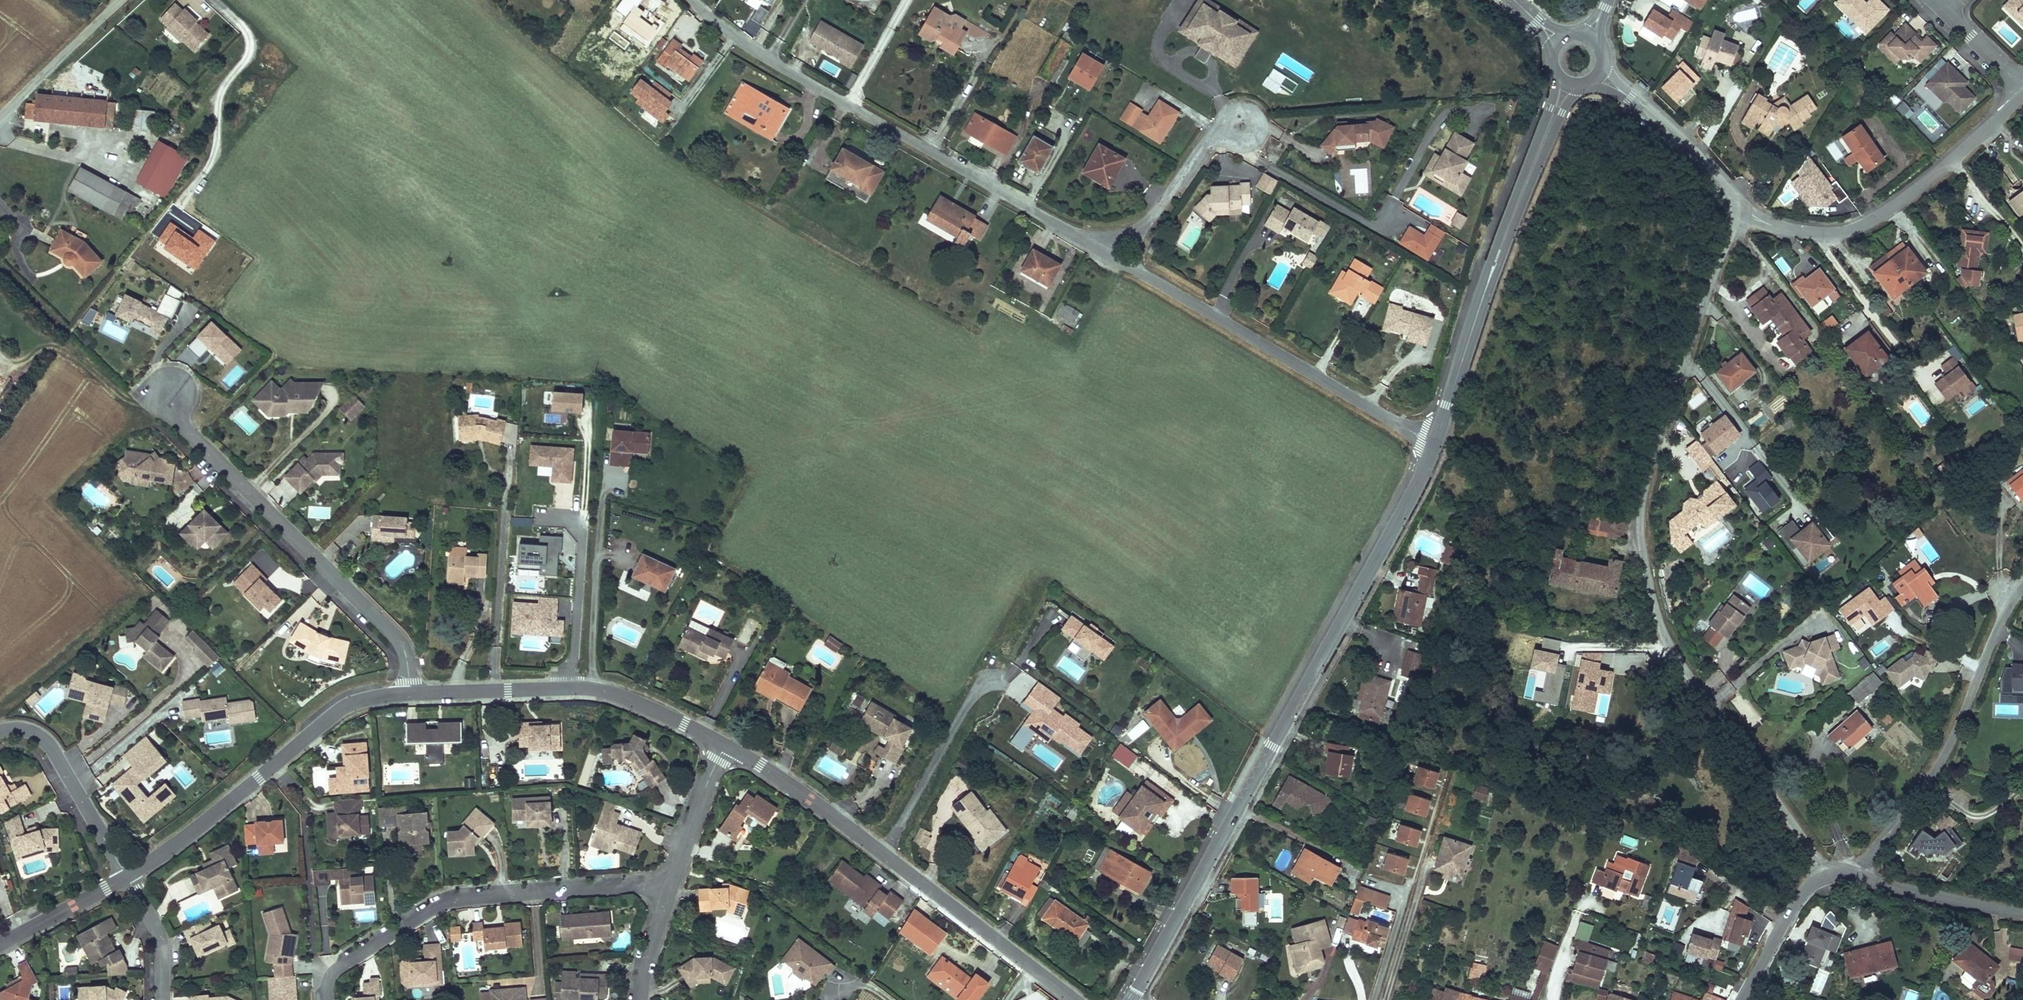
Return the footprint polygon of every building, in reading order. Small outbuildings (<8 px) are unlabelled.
[(1203,9),(1206,8),(1219,16),(1223,15),(1233,21),(1234,26),(1247,34),(1247,37),(1234,56),(1232,57),(1219,49),(1215,55),(1236,68),(1258,33),(1207,0),(1201,0),(1180,32),(1200,45),(1204,39),(1191,31),(1191,28),(1203,9)] [(1702,11),(1710,0),(1686,0),(1702,11)] [(1798,4),(1805,11),(1815,0),(1802,0),(1798,4)] [(1836,4),(1859,27),(1865,21),(1871,28),(1884,15),(1878,9),(1882,5),(1878,0),(1871,0),(1869,2),(1870,3),(1868,5),(1865,5),(1863,3),(1864,2),(1862,0),(1840,0),(1836,4)] [(2015,1),(2014,0),(2012,0),(2004,9),(2014,19),(2018,14),(2022,19),(2022,0),(2015,0),(2015,1)] [(195,51),(209,37),(197,25),(199,23),(185,10),(184,12),(176,5),(162,19),(170,27),(168,28),(181,41),(183,39),(195,51)] [(1888,10),(1882,5),(1878,9),(1884,15),(1888,10)] [(931,16),(943,12),(936,7),(931,16)] [(1247,34),(1234,26),(1233,21),(1223,15),(1219,16),(1206,8),(1203,9),(1191,28),(1191,31),(1204,39),(1200,45),(1203,46),(1213,53),(1215,55),(1219,49),(1232,57),(1234,56),(1247,37),(1247,34)] [(1674,41),(1682,29),(1688,33),(1694,23),(1674,10),(1668,19),(1654,10),(1644,26),(1663,38),(1665,36),(1674,41)] [(969,32),(961,28),(966,20),(955,14),(945,18),(943,12),(931,16),(920,35),(932,41),(941,39),(946,42),(943,47),(956,55),(969,32)] [(2018,14),(2014,19),(2022,28),(2022,19),(2018,14)] [(864,45),(822,20),(810,40),(818,44),(821,39),(827,42),(825,46),(844,56),(842,58),(841,61),(852,67),(864,45)] [(991,34),(966,20),(961,28),(969,32),(979,38),(991,34)] [(1866,33),(1871,28),(1865,21),(1859,27),(1866,33)] [(1891,35),(1880,46),(1880,50),(1886,56),(1887,55),(1894,54),(1901,60),(1909,60),(1913,56),(1920,63),(1936,47),(1926,39),(1922,43),(1921,45),(1914,39),(1916,37),(1905,26),(1894,38),(1891,35)] [(1715,30),(1712,40),(1710,44),(1720,47),(1722,41),(1724,34),(1715,30)] [(1732,65),(1739,46),(1722,41),(1720,47),(1710,44),(1712,40),(1702,36),(1699,47),(1707,50),(1704,58),(1702,66),(1712,69),(1715,59),(1732,65)] [(825,46),(827,42),(821,39),(818,44),(842,58),(844,56),(825,46)] [(1074,45),(1064,39),(1043,74),(1051,79),(1064,58),(1066,59),(1074,45)] [(1205,65),(1213,53),(1203,46),(1195,58),(1205,65)] [(1707,50),(1699,47),(1696,55),(1704,58),(1707,50)] [(698,67),(676,50),(666,63),(687,80),(698,67)] [(1107,67),(1085,54),(1073,74),(1078,77),(1076,80),(1089,88),(1091,85),(1095,87),(1107,67)] [(1901,60),(1894,54),(1887,55),(1886,56),(1896,65),(1901,60)] [(1958,76),(1948,65),(1929,85),(1947,102),(1960,115),(1975,100),(1964,89),(1954,80),(1958,76)] [(1276,92),(1281,84),(1267,76),(1262,84),(1276,92)] [(1968,85),(1958,76),(1954,80),(1964,89),(1968,85)] [(667,89),(651,77),(646,83),(640,79),(630,91),(639,98),(636,101),(662,121),(668,114),(664,111),(671,102),(662,95),(667,89)] [(744,107),(755,88),(745,83),(728,113),(755,129),(760,121),(764,124),(766,120),(744,107)] [(1947,102),(1929,85),(1927,87),(1944,104),(1947,102)] [(793,110),(755,88),(744,107),(766,120),(764,124),(760,121),(755,129),(775,140),(793,110)] [(116,99),(38,93),(37,103),(28,102),(26,119),(113,126),(116,99)] [(1757,94),(1747,112),(1758,118),(1763,121),(1760,126),(1771,132),(1779,117),(1783,122),(1789,118),(1796,128),(1805,121),(1804,119),(1813,112),(1811,109),(1818,104),(1810,93),(1794,104),(1789,108),(1785,103),(1779,107),(1773,103),(1757,94)] [(1773,103),(1779,107),(1785,103),(1789,108),(1794,104),(1788,93),(1773,103)] [(1134,125),(1156,140),(1167,123),(1172,126),(1181,111),(1163,99),(1151,117),(1142,111),(1144,109),(1132,102),(1122,117),(1134,125)] [(1909,119),(1914,108),(1900,102),(1895,112),(1909,119)] [(156,108),(133,106),(131,128),(154,130),(156,108)] [(644,111),(640,117),(655,126),(659,120),(644,111)] [(1758,118),(1747,112),(1741,122),(1752,128),(1758,118)] [(1008,132),(977,114),(968,130),(999,149),(1008,132)] [(1338,130),(1322,147),(1331,156),(1337,149),(1337,147),(1349,145),(1350,148),(1357,147),(1357,144),(1368,143),(1371,138),(1385,147),(1395,128),(1377,119),(1377,121),(1368,122),(1369,125),(1348,127),(1348,130),(1338,131),(1338,130)] [(1338,130),(1338,131),(1348,130),(1348,127),(1347,122),(1337,123),(1338,130)] [(1161,142),(1172,126),(1167,123),(1156,140),(1161,142)] [(1860,123),(1841,135),(1851,150),(1856,147),(1870,169),(1884,159),(1860,123)] [(1031,135),(1033,136),(1054,148),(1047,160),(1051,162),(1058,148),(1055,137),(1044,130),(1033,131),(1031,135)] [(1054,148),(1033,136),(1020,160),(1040,172),(1047,160),(1054,148)] [(1371,138),(1368,143),(1383,151),(1385,147),(1371,138)] [(1476,149),(1456,138),(1443,161),(1435,157),(1427,171),(1455,187),(1452,193),(1463,199),(1472,182),(1464,178),(1470,167),(1467,165),(1476,149)] [(192,155),(165,141),(143,182),(171,196),(192,155)] [(1123,169),(1127,161),(1101,145),(1085,171),(1104,183),(1116,164),(1123,169)] [(1358,152),(1357,147),(1350,148),(1349,145),(1337,147),(1337,149),(1337,154),(1358,152)] [(1851,150),(1843,156),(1849,166),(1858,160),(1866,171),(1870,169),(1856,147),(1851,150)] [(850,149),(832,181),(870,201),(887,169),(875,163),(873,166),(857,157),(859,154),(850,149)] [(1810,157),(1792,184),(1811,208),(1827,206),(1835,198),(1839,201),(1848,196),(1836,181),(1831,184),(1810,157)] [(1111,187),(1123,169),(1116,164),(1104,183),(1111,187)] [(143,195),(82,168),(70,195),(131,222),(143,195)] [(1427,171),(1424,177),(1452,193),(1455,187),(1427,171)] [(1271,194),(1279,181),(1265,173),(1257,186),(1271,194)] [(1759,182),(1769,183),(1771,175),(1760,173),(1759,182)] [(1207,196),(1194,208),(1206,219),(1214,211),(1228,210),(1240,209),(1240,206),(1249,205),(1247,182),(1238,183),(1238,186),(1210,189),(1211,195),(1207,196)] [(2009,199),(2020,214),(2022,212),(2022,189),(2009,199)] [(977,215),(979,212),(944,193),(931,215),(941,220),(943,218),(962,229),(958,236),(968,241),(974,229),(982,234),(989,222),(977,215)] [(1289,214),(1274,205),(1262,226),(1278,234),(1281,228),(1307,243),(1318,223),(1292,208),(1289,214)] [(1214,211),(1206,219),(1209,222),(1215,216),(1227,215),(1228,210),(1214,211)] [(1467,221),(1459,216),(1452,228),(1460,233),(1467,221)] [(153,246),(194,272),(216,240),(198,228),(191,237),(169,222),(153,246)] [(1429,266),(1448,235),(1432,225),(1423,240),(1411,233),(1401,249),(1429,266)] [(1960,226),(1957,265),(1961,265),(1960,272),(1954,276),(1961,285),(1966,282),(1974,282),(1976,266),(1973,266),(1975,244),(1983,245),(1984,229),(1960,226)] [(83,243),(62,233),(52,251),(64,257),(63,260),(62,261),(62,262),(62,263),(63,263),(63,264),(63,265),(65,266),(66,267),(67,267),(68,267),(69,267),(70,267),(70,266),(71,266),(73,264),(82,275),(99,262),(83,243)] [(1887,254),(1904,242),(1899,237),(1883,249),(1887,254)] [(1904,242),(1887,254),(1907,280),(1923,268),(1904,242)] [(1024,266),(1046,278),(1057,260),(1047,254),(1049,251),(1037,244),(1024,266)] [(1156,248),(1152,245),(1148,251),(1152,254),(1156,248)] [(1868,261),(1872,266),(1887,254),(1883,249),(1868,261)] [(1391,250),(1387,257),(1395,261),(1399,254),(1391,250)] [(1312,269),(1317,260),(1308,254),(1302,264),(1312,269)] [(1907,280),(1887,254),(1872,266),(1892,292),(1907,280)] [(1350,296),(1354,299),(1358,293),(1361,287),(1367,291),(1364,296),(1363,298),(1376,306),(1384,292),(1366,280),(1372,271),(1357,261),(1347,277),(1343,283),(1338,280),(1335,286),(1339,289),(1337,294),(1347,301),(1350,296)] [(1809,279),(1799,286),(1812,303),(1828,291),(1834,299),(1842,293),(1821,266),(1807,276),(1809,279)] [(1343,283),(1347,277),(1342,274),(1338,280),(1343,283)] [(1809,279),(1807,276),(1797,283),(1799,286),(1809,279)] [(1807,326),(1779,287),(1769,295),(1759,282),(1744,293),(1749,300),(1746,302),(1757,317),(1766,311),(1779,330),(1771,335),(1783,352),(1786,349),(1793,358),(1808,347),(1798,333),(1807,326)] [(1337,294),(1339,289),(1335,286),(1328,296),(1348,308),(1354,299),(1350,296),(1347,301),(1337,294)] [(1358,293),(1364,296),(1367,291),(1361,287),(1358,293)] [(127,295),(118,314),(132,321),(134,318),(140,321),(139,323),(144,325),(145,324),(151,328),(152,325),(162,330),(166,321),(164,319),(165,316),(168,317),(173,319),(182,301),(166,293),(157,311),(141,303),(142,302),(127,295)] [(1886,295),(1876,303),(1885,314),(1895,307),(1886,295)] [(1391,334),(1392,330),(1387,328),(1391,311),(1402,314),(1403,312),(1404,308),(1389,304),(1382,332),(1391,334)] [(1079,311),(1068,305),(1065,311),(1075,317),(1079,311)] [(1434,319),(1403,312),(1402,314),(1391,311),(1387,328),(1392,330),(1408,334),(1407,342),(1427,347),(1434,319)] [(1828,330),(1838,322),(1831,313),(1821,322),(1828,330)] [(2017,328),(2022,326),(2022,321),(2022,315),(2015,317),(2017,328)] [(207,349),(225,366),(241,348),(211,320),(187,345),(199,357),(207,349)] [(109,323),(106,332),(124,339),(127,329),(109,323)] [(160,334),(162,330),(152,325),(151,328),(150,330),(160,334)] [(1867,332),(1846,347),(1865,373),(1887,357),(1867,332)] [(1742,351),(1716,370),(1728,385),(1739,376),(1743,381),(1757,370),(1742,351)] [(1977,388),(1954,358),(1943,366),(1950,375),(1937,385),(1948,400),(1963,389),(1968,395),(1977,388)] [(1739,376),(1728,385),(1731,390),(1743,381),(1739,376)] [(273,379),(266,386),(271,391),(263,400),(275,411),(288,411),(291,408),(291,404),(312,404),(312,396),(321,396),(320,387),(320,379),(295,380),(291,377),(282,387),(273,379)] [(271,391),(266,386),(255,398),(269,412),(275,411),(263,400),(271,391)] [(371,399),(360,388),(346,402),(354,410),(361,403),(364,406),(371,399)] [(585,395),(552,392),(551,413),(583,416),(585,395)] [(1697,407),(1702,398),(1695,394),(1689,402),(1697,407)] [(357,413),(364,406),(361,403),(354,410),(357,413)] [(487,413),(488,408),(467,407),(466,428),(485,428),(491,428),(491,433),(508,437),(515,416),(504,413),(503,416),(487,413)] [(1706,438),(1700,442),(1709,454),(1739,431),(1724,411),(1700,430),(1706,438)] [(658,454),(659,438),(622,434),(619,470),(633,471),(635,455),(639,456),(639,452),(658,454)] [(1700,442),(1698,439),(1687,447),(1704,469),(1715,461),(1709,454),(1700,442)] [(577,483),(580,450),(538,446),(536,465),(559,467),(558,481),(577,483)] [(136,459),(137,452),(127,451),(126,457),(128,460),(133,461),(136,459)] [(124,480),(130,481),(137,476),(150,478),(153,478),(154,480),(173,483),(176,465),(168,464),(169,462),(167,458),(159,457),(158,462),(156,461),(149,454),(137,452),(136,459),(133,461),(128,460),(126,457),(118,463),(117,470),(124,480)] [(286,475),(301,491),(314,478),(316,480),(323,473),(333,473),(333,463),(337,463),(337,452),(314,452),(308,458),(302,464),(299,462),(286,475)] [(344,452),(337,452),(337,463),(333,463),(333,473),(341,473),(341,463),(344,463),(344,452)] [(308,458),(306,456),(299,462),(302,464),(308,458)] [(1760,461),(1749,469),(1757,480),(1745,490),(1762,512),(1779,499),(1767,483),(1774,478),(1760,461)] [(2016,475),(2011,469),(2000,478),(2005,484),(2004,485),(2020,506),(2022,504),(2022,470),(2016,475)] [(150,478),(137,476),(130,481),(132,483),(149,485),(150,478)] [(1736,505),(1718,481),(1705,491),(1705,495),(1699,499),(1692,498),(1685,503),(1684,510),(1672,520),(1673,539),(1682,550),(1694,541),(1692,538),(1687,531),(1684,528),(1691,523),(1694,526),(1701,521),(1706,528),(1736,505)] [(308,506),(308,517),(330,519),(330,507),(308,506)] [(229,534),(206,511),(185,532),(185,537),(194,546),(195,545),(200,549),(214,549),(229,534)] [(413,519),(413,515),(379,512),(377,536),(396,538),(396,532),(402,533),(412,533),(413,519)] [(1624,541),(1627,520),(1592,514),(1588,535),(1624,541)] [(1571,523),(1572,517),(1562,515),(1559,529),(1563,530),(1564,522),(1571,523)] [(533,517),(512,516),(511,524),(532,525),(533,517)] [(413,519),(412,533),(420,534),(421,520),(413,519)] [(1829,544),(1813,524),(1803,532),(1794,520),(1779,531),(1794,550),(1799,546),(1807,555),(1829,544)] [(1687,531),(1694,526),(1691,523),(1684,528),(1687,531)] [(543,545),(523,543),(521,575),(544,577),(544,575),(561,576),(563,553),(566,553),(567,537),(544,535),(543,545)] [(1448,544),(1440,560),(1448,564),(1456,549),(1448,544)] [(1810,559),(1829,544),(1807,555),(1810,559)] [(490,572),(491,551),(480,551),(479,554),(472,554),(473,547),(458,546),(457,553),(457,561),(451,561),(451,576),(468,577),(469,571),(490,572)] [(1556,547),(1549,585),(1615,598),(1622,561),(1611,559),(1609,567),(1563,558),(1565,549),(1556,547)] [(682,568),(650,553),(639,577),(671,592),(682,568)] [(1418,570),(1433,572),(1434,564),(1417,561),(1416,569),(1418,570)] [(1914,566),(1917,570),(1920,575),(1928,569),(1922,561),(1914,566)] [(270,580),(254,565),(241,578),(252,589),(249,592),(256,599),(254,602),(263,612),(267,608),(273,614),(285,601),(266,584),(270,580)] [(1917,570),(1897,585),(1903,594),(1896,599),(1905,611),(1921,599),(1928,608),(1944,596),(1936,585),(1938,583),(1928,569),(1920,575),(1917,570)] [(1400,586),(1395,615),(1421,619),(1426,589),(1430,589),(1433,572),(1418,570),(1415,588),(1400,586)] [(252,589),(241,578),(235,584),(254,602),(256,599),(249,592),(252,589)] [(1897,613),(1887,600),(1883,603),(1874,590),(1843,611),(1854,627),(1869,616),(1877,627),(1897,613)] [(1464,595),(1460,614),(1469,616),(1473,597),(1464,595)] [(1708,623),(1725,637),(1750,607),(1736,595),(1726,607),(1722,612),(1719,609),(1708,623)] [(543,605),(518,603),(515,631),(526,632),(526,627),(554,629),(553,635),(564,636),(566,622),(558,621),(560,598),(543,597),(543,605)] [(145,655),(163,671),(176,657),(157,640),(173,622),(160,610),(147,624),(143,621),(137,627),(128,628),(129,641),(138,640),(150,651),(145,655)] [(1067,631),(1077,617),(1073,614),(1064,628),(1063,628),(1067,631)] [(1090,626),(1077,617),(1067,631),(1076,637),(1074,641),(1091,653),(1093,650),(1106,659),(1116,645),(1096,631),(1090,626)] [(1099,628),(1092,623),(1090,626),(1096,631),(1099,628)] [(713,627),(710,635),(690,625),(683,639),(681,645),(700,654),(709,659),(711,654),(716,645),(721,647),(718,653),(728,658),(737,639),(713,627)] [(322,640),(323,637),(306,627),(295,644),(315,655),(326,660),(348,664),(352,645),(333,640),(332,643),(322,640)] [(225,659),(196,630),(188,638),(199,648),(196,651),(214,668),(225,659)] [(833,636),(825,631),(820,638),(828,644),(833,636)] [(332,643),(333,640),(331,636),(326,634),(323,637),(322,640),(332,643)] [(1834,635),(1825,639),(1830,653),(1839,650),(1834,635)] [(837,639),(833,636),(828,644),(832,647),(837,639)] [(1561,640),(1545,637),(1543,650),(1534,649),(1530,668),(1547,671),(1544,690),(1534,688),(1532,699),(1558,703),(1565,665),(1557,663),(1561,640)] [(1814,674),(1819,677),(1825,675),(1828,683),(1839,679),(1830,653),(1825,639),(1784,653),(1787,662),(1795,660),(1797,666),(1803,669),(1805,664),(1816,669),(1814,674)] [(1091,653),(1074,641),(1069,647),(1086,660),(1091,653)] [(716,645),(711,654),(716,657),(718,653),(721,647),(716,645)] [(1405,652),(1396,684),(1411,688),(1415,677),(1421,656),(1405,652)] [(1603,652),(1579,652),(1569,707),(1594,712),(1597,691),(1603,693),(1609,670),(1599,669),(1603,652)] [(1942,658),(1931,654),(1928,660),(1939,665),(1942,658)] [(326,660),(315,655),(312,662),(324,667),(346,671),(348,664),(326,660)] [(768,660),(758,680),(780,692),(778,696),(803,709),(814,688),(790,676),(792,673),(784,669),(787,662),(774,655),(772,656),(769,661),(768,660)] [(1863,670),(1870,665),(1865,656),(1857,661),(1863,670)] [(1928,683),(1934,669),(1937,671),(1939,665),(1928,660),(1919,656),(1916,660),(1910,665),(1906,661),(1890,673),(1902,689),(1918,678),(1928,683)] [(1795,660),(1787,662),(1789,669),(1797,666),(1795,660)] [(2016,662),(2016,665),(2008,665),(2003,678),(2002,699),(2022,701),(2022,663),(2016,662)] [(1362,696),(1369,671),(1365,670),(1357,695),(1362,696)] [(1389,678),(1369,671),(1362,696),(1358,707),(1373,712),(1376,705),(1380,706),(1389,678)] [(75,675),(71,691),(80,693),(82,698),(91,701),(90,704),(94,705),(90,719),(105,723),(111,702),(115,690),(89,683),(86,678),(75,675)] [(1825,675),(1819,677),(1822,685),(1828,683),(1825,675)] [(1871,679),(1851,695),(1858,704),(1878,688),(1871,679)] [(780,692),(758,680),(754,688),(801,713),(803,709),(778,696),(780,692)] [(131,690),(116,686),(115,690),(111,702),(126,707),(131,690)] [(80,693),(71,691),(69,698),(90,704),(91,701),(82,698),(80,693)] [(1061,696),(1055,691),(1046,703),(1031,693),(1026,700),(1039,710),(1035,714),(1033,713),(1026,723),(1036,730),(1040,725),(1053,734),(1061,740),(1063,738),(1081,752),(1092,736),(1078,726),(1080,723),(1067,714),(1065,716),(1052,707),(1061,696)] [(38,694),(29,702),(32,706),(42,698),(38,694)] [(860,707),(864,697),(857,694),(853,704),(860,707)] [(232,723),(258,719),(256,703),(252,700),(230,703),(229,697),(202,701),(202,698),(185,701),(187,720),(204,718),(205,720),(219,718),(219,721),(232,719),(232,723)] [(1184,742),(1213,718),(1201,703),(1183,717),(1176,717),(1162,699),(1146,712),(1170,741),(1178,734),(1184,742)] [(896,720),(898,716),(874,702),(864,719),(888,732),(885,737),(892,741),(888,748),(883,757),(898,766),(908,750),(904,748),(915,730),(896,720)] [(1376,705),(1373,712),(1386,716),(1388,709),(1380,706),(1376,705)] [(1859,712),(1827,737),(1834,746),(1841,741),(1848,750),(1873,730),(1859,712)] [(888,732),(864,719),(861,724),(885,737),(888,732)] [(1143,719),(1132,729),(1137,736),(1149,726),(1143,719)] [(425,723),(405,724),(406,743),(425,742),(426,765),(444,764),(443,741),(461,741),(461,722),(437,723),(437,727),(425,728),(425,723)] [(533,722),(517,723),(518,747),(528,746),(528,742),(538,742),(539,749),(559,748),(558,726),(540,727),(533,727),(533,722)] [(1036,730),(1026,723),(1020,731),(1026,735),(1019,744),(1023,747),(1036,730)] [(1053,734),(1040,725),(1036,730),(1049,739),(1053,734)] [(1121,736),(1128,745),(1137,738),(1130,729),(1121,736)] [(1026,735),(1020,731),(1014,740),(1019,744),(1026,735)] [(609,748),(599,749),(600,762),(609,761),(609,756),(615,755),(624,754),(631,764),(633,762),(642,774),(640,776),(649,789),(663,779),(650,761),(646,760),(644,757),(640,751),(643,745),(645,741),(633,734),(627,744),(609,746),(609,748)] [(125,757),(134,769),(157,750),(148,739),(125,757)] [(359,785),(368,784),(365,742),(342,744),(343,762),(346,761),(346,766),(336,767),(337,777),(335,777),(336,792),(359,790),(359,785)] [(1127,768),(1137,756),(1121,742),(1111,754),(1127,768)] [(1331,752),(1327,774),(1349,777),(1352,755),(1348,754),(1349,746),(1329,743),(1327,751),(1331,752)] [(846,750),(833,744),(829,753),(842,760),(846,750)] [(877,753),(883,757),(888,748),(882,745),(877,753)] [(157,750),(134,769),(136,771),(137,772),(130,777),(129,776),(116,787),(145,822),(176,797),(167,786),(149,800),(139,787),(168,763),(157,750)] [(624,754),(615,755),(615,759),(621,758),(636,779),(640,776),(642,774),(633,762),(631,764),(624,754)] [(1432,787),(1437,770),(1416,764),(1412,781),(1432,787)] [(1281,808),(1284,801),(1321,818),(1332,796),(1286,775),(1272,804),(1281,808)] [(7,790),(0,777),(0,813),(2,814),(27,800),(21,789),(13,793),(10,788),(7,790)] [(1148,780),(1123,815),(1146,831),(1151,824),(1148,821),(1155,811),(1161,816),(1174,798),(1148,780)] [(1486,801),(1490,787),(1475,783),(1471,797),(1486,801)] [(983,807),(968,789),(950,803),(972,832),(970,834),(980,847),(992,838),(989,833),(996,827),(988,818),(994,814),(986,804),(983,807)] [(1424,815),(1429,799),(1408,793),(1404,809),(1424,815)] [(733,813),(730,810),(716,829),(733,841),(741,829),(738,827),(747,814),(762,825),(773,810),(754,797),(752,801),(745,796),(738,806),(733,813)] [(360,797),(334,799),(335,812),(327,813),(328,826),(336,825),(339,828),(340,834),(351,833),(369,832),(368,815),(357,816),(357,808),(361,808),(360,797)] [(548,799),(512,801),(513,821),(527,820),(528,827),(550,826),(548,799)] [(601,809),(591,838),(601,846),(609,853),(615,847),(632,853),(639,833),(614,824),(618,815),(612,813),(615,803),(606,800),(602,810),(601,809)] [(1082,807),(1076,802),(1069,815),(1075,818),(1082,807)] [(734,804),(730,810),(733,813),(738,806),(734,804)] [(1088,811),(1083,807),(1079,812),(1084,816),(1088,811)] [(1962,842),(1950,826),(1955,820),(1941,807),(1930,816),(1941,830),(1933,836),(1921,828),(1906,849),(1916,856),(1920,850),(1926,854),(1927,852),(1940,851),(1941,853),(1954,844),(1956,847),(1962,842)] [(455,843),(448,843),(449,854),(459,853),(460,857),(475,855),(474,845),(478,840),(491,824),(474,809),(460,825),(462,828),(458,833),(454,833),(455,843)] [(406,810),(386,811),(387,827),(398,827),(400,844),(421,843),(427,842),(425,816),(406,817),(406,810)] [(386,811),(378,812),(379,828),(387,827),(386,811)] [(1005,828),(994,814),(988,818),(996,827),(989,833),(992,838),(1005,828)] [(18,815),(6,823),(15,854),(28,850),(29,854),(39,850),(40,854),(46,853),(58,853),(59,832),(46,834),(38,837),(31,839),(26,840),(18,815)] [(253,825),(241,826),(243,846),(281,843),(279,821),(253,823),(253,825)] [(1415,846),(1420,829),(1399,823),(1395,840),(1415,846)] [(492,830),(491,824),(478,840),(483,841),(492,830)] [(336,825),(328,826),(329,837),(352,836),(351,833),(340,834),(339,828),(336,825)] [(931,833),(921,828),(914,841),(926,848),(931,839),(929,838),(931,833)] [(455,843),(454,833),(446,834),(448,843),(455,843)] [(1623,835),(1621,843),(1635,847),(1638,839),(1623,835)] [(203,864),(194,869),(203,886),(210,882),(217,883),(221,891),(235,882),(224,862),(233,856),(223,838),(206,847),(209,852),(213,859),(203,864)] [(601,846),(591,838),(589,846),(600,850),(601,846)] [(1469,846),(1445,839),(1436,869),(1461,876),(1469,846)] [(421,843),(400,844),(400,852),(421,851),(421,843)] [(1686,849),(1679,844),(1674,850),(1681,856),(1686,849)] [(1340,866),(1306,848),(1293,872),(1327,891),(1340,866)] [(1153,871),(1113,849),(1101,870),(1141,893),(1153,871)] [(1681,856),(1677,861),(1695,867),(1698,858),(1686,849),(1681,856)] [(28,850),(15,854),(17,861),(40,854),(39,850),(29,854),(28,850)] [(209,852),(199,857),(203,864),(213,859),(209,852)] [(1403,875),(1407,859),(1388,853),(1383,870),(1403,875)] [(1019,855),(1001,886),(1011,892),(1009,895),(1019,900),(1023,894),(1030,881),(1039,867),(1025,859),(1025,857),(1021,855),(1019,855)] [(1601,874),(1592,872),(1587,887),(1613,894),(1615,889),(1622,891),(1621,894),(1635,898),(1642,871),(1635,870),(1637,862),(1625,859),(1623,865),(1621,870),(1610,867),(1609,872),(1602,870),(1601,874)] [(877,888),(860,876),(839,861),(828,875),(838,882),(866,903),(864,906),(861,910),(871,917),(872,915),(884,924),(901,901),(888,891),(885,894),(877,888)] [(1695,867),(1677,861),(1668,890),(1694,899),(1700,879),(1692,876),(1695,867)] [(1611,862),(1610,867),(1621,870),(1623,865),(1611,862)] [(1644,864),(1637,862),(1635,870),(1642,871),(1644,864)] [(355,867),(329,869),(330,879),(338,879),(340,898),(364,896),(364,904),(375,903),(373,876),(355,877),(355,867)] [(187,872),(196,889),(203,886),(194,869),(187,872)] [(860,876),(877,888),(879,885),(863,873),(860,876)] [(836,886),(838,882),(828,875),(826,878),(836,886)] [(1267,910),(1267,889),(1259,889),(1259,876),(1233,876),(1234,892),(1239,892),(1243,892),(1243,897),(1240,897),(1238,897),(1238,907),(1244,907),(1244,910),(1245,910),(1245,924),(1259,924),(1259,910),(1267,910)] [(1038,886),(1030,881),(1023,894),(1031,899),(1038,886)] [(210,882),(216,893),(221,891),(217,883),(210,882)] [(720,886),(698,888),(700,907),(711,905),(725,904),(739,911),(744,902),(737,898),(742,889),(727,882),(724,885),(720,886)] [(864,906),(866,903),(838,882),(836,886),(864,906)] [(1387,908),(1391,896),(1360,886),(1356,898),(1387,908)] [(748,893),(742,889),(737,898),(744,902),(748,893)] [(340,898),(340,906),(364,904),(364,896),(340,898)] [(1043,915),(1077,939),(1092,917),(1086,912),(1083,916),(1056,897),(1043,915)] [(1746,918),(1749,909),(1736,899),(1730,919),(1737,921),(1739,916),(1746,918)] [(737,916),(739,911),(725,904),(722,909),(737,916)] [(280,907),(260,913),(268,935),(265,953),(273,955),(271,963),(272,977),(292,976),(291,963),(292,957),(286,956),(289,933),(280,907)] [(945,933),(912,908),(898,930),(930,954),(945,933)] [(1839,920),(1830,910),(1824,915),(1834,925),(1839,920)] [(204,913),(185,922),(190,933),(187,935),(190,941),(196,952),(226,938),(221,927),(218,920),(210,924),(204,913)] [(601,913),(560,916),(562,939),(611,935),(610,922),(602,923),(601,913)] [(1354,933),(1359,917),(1350,914),(1350,915),(1345,930),(1354,933)] [(110,916),(76,932),(83,946),(98,952),(100,956),(102,960),(110,957),(111,960),(122,954),(118,945),(114,948),(104,928),(114,923),(110,916)] [(1367,919),(1359,917),(1354,933),(1353,936),(1360,938),(1361,934),(1370,937),(1369,941),(1376,943),(1379,936),(1383,937),(1388,922),(1368,916),(1367,919)] [(1746,918),(1739,916),(1737,921),(1730,919),(1724,938),(1742,944),(1745,934),(1748,935),(1753,920),(1746,918)] [(1299,943),(1293,945),(1299,966),(1306,964),(1307,970),(1322,966),(1323,965),(1325,964),(1325,963),(1325,961),(1324,956),(1321,945),(1333,942),(1326,919),(1300,927),(1298,928),(1297,929),(1297,930),(1296,932),(1297,933),(1299,943)] [(481,922),(470,923),(472,941),(483,940),(484,950),(519,946),(517,921),(503,923),(503,927),(482,930),(481,922)] [(179,925),(187,943),(190,941),(187,935),(190,933),(185,922),(179,925)] [(235,940),(228,925),(221,927),(226,938),(229,943),(235,940)] [(1836,951),(1841,938),(1812,925),(1806,939),(1808,939),(1803,953),(1809,956),(1809,957),(1812,959),(1813,958),(1819,960),(1825,946),(1836,951)] [(295,934),(289,933),(286,956),(292,957),(295,934)] [(1717,959),(1723,940),(1714,937),(1714,939),(1708,938),(1694,933),(1688,951),(1708,958),(1709,956),(1717,959)] [(1611,950),(1576,939),(1574,947),(1577,948),(1576,952),(1571,968),(1570,972),(1566,971),(1564,979),(1599,991),(1611,950)] [(826,973),(831,966),(795,940),(780,961),(790,968),(791,974),(798,979),(803,978),(813,985),(820,974),(818,973),(820,970),(822,971),(826,973)] [(1546,970),(1556,945),(1541,940),(1532,964),(1540,967),(1546,970)] [(1245,957),(1219,942),(1210,958),(1218,963),(1225,967),(1223,971),(1234,977),(1245,957)] [(1998,967),(1969,943),(1954,961),(1967,972),(1958,983),(1969,993),(1973,988),(1982,996),(1983,997),(1985,997),(1986,997),(1988,997),(1989,996),(1993,991),(1992,983),(1988,979),(1998,967)] [(420,958),(405,959),(401,964),(402,981),(409,985),(413,981),(428,979),(428,976),(436,975),(436,970),(442,969),(440,944),(423,946),(424,961),(421,962),(420,958)] [(98,952),(83,946),(90,961),(100,956),(98,952)] [(2009,959),(2022,962),(2022,958),(2022,948),(2011,946),(2009,959)] [(1846,951),(1851,977),(1904,965),(1900,947),(1864,955),(1863,947),(1846,951)] [(1656,955),(1645,951),(1641,961),(1652,965),(1656,955)] [(263,962),(271,963),(273,955),(265,953),(263,962)] [(1816,967),(1819,960),(1813,958),(1812,959),(1809,957),(1809,956),(1803,953),(1800,960),(1816,967)] [(928,970),(941,979),(936,984),(957,999),(973,999),(987,982),(974,972),(970,977),(940,954),(928,970)] [(692,959),(676,970),(684,984),(692,978),(708,978),(724,984),(731,968),(711,959),(692,959)] [(24,960),(15,964),(21,975),(23,980),(7,988),(0,992),(0,999),(37,999),(27,997),(30,983),(34,981),(24,960)] [(1715,960),(1714,968),(1722,970),(1724,961),(1715,960)] [(1488,965),(1473,961),(1469,975),(1483,980),(1488,965)] [(61,967),(62,975),(74,974),(74,966),(61,967)] [(1546,970),(1540,967),(1527,999),(1535,999),(1546,970)] [(413,981),(409,985),(443,982),(442,969),(436,970),(436,975),(428,976),(428,979),(413,981)] [(941,979),(928,970),(924,976),(936,984),(941,979)] [(560,973),(560,984),(554,984),(554,997),(555,997),(555,999),(560,999),(560,997),(574,997),(574,999),(605,999),(606,978),(587,977),(587,981),(584,981),(574,981),(574,973),(560,973)] [(23,980),(21,975),(5,983),(7,988),(23,980)] [(267,978),(269,999),(295,999),(293,976),(292,976),(272,977),(267,978)] [(374,997),(378,996),(380,996),(378,978),(369,979),(370,983),(362,983),(363,997),(361,997),(361,999),(358,999),(374,999),(374,997)] [(692,978),(684,984),(687,989),(694,984),(706,984),(708,978),(692,978)] [(1612,993),(1629,999),(1631,992),(1627,987),(1619,985),(1615,983),(1612,993)] [(74,985),(75,999),(89,999),(120,999),(125,989),(113,984),(112,987),(102,984),(74,985)] [(1459,995),(1434,988),(1431,999),(1458,999),(1459,995)] [(1511,988),(1510,995),(1526,999),(1527,995),(1527,993),(1511,988)] [(487,992),(487,999),(522,999),(522,990),(487,992)] [(186,991),(186,999),(227,999),(229,995),(225,993),(207,993),(207,991),(186,991)] [(1608,994),(1599,991),(1597,999),(1606,999),(1608,994)]
